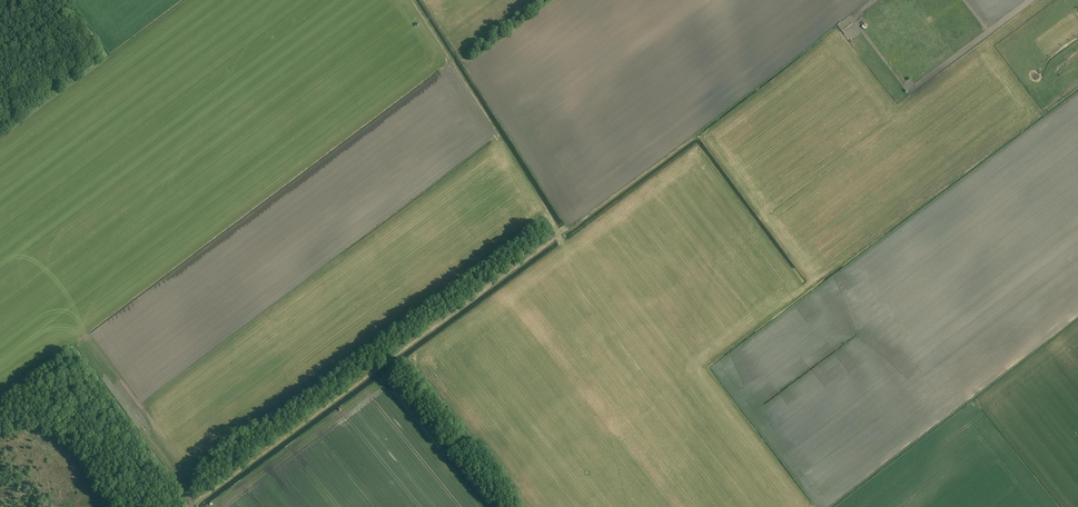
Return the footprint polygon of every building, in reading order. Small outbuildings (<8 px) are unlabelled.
[(1067,86),(1060,83),(1055,92),(1060,94),(1061,92),(1064,93),(1067,86)]
